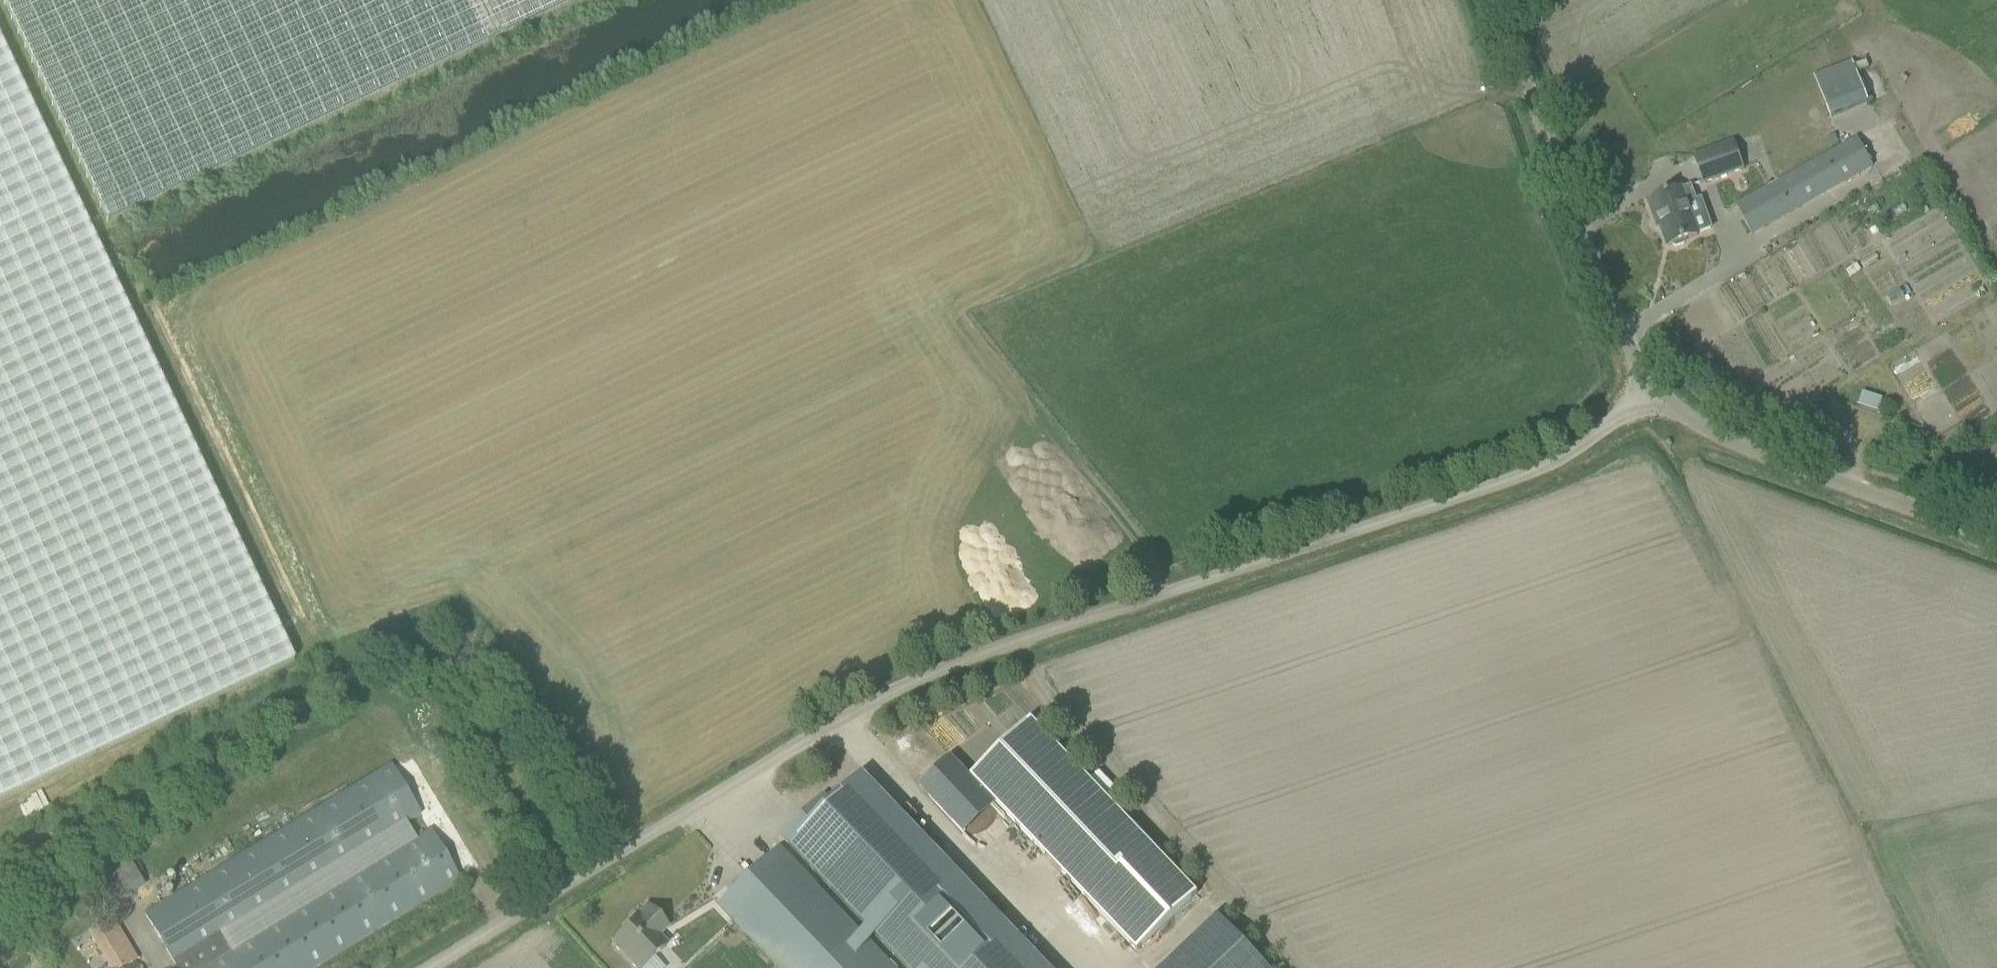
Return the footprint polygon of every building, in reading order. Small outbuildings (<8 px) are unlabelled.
[(107,223),(579,0),(2,0),(107,223)] [(294,661),(76,198),(0,39),(0,800),(294,661)] [(1867,102),(1857,76),(1852,62),(1815,77),(1830,117),(1867,102)] [(1872,166),(1856,138),(1736,206),(1751,234),(1872,166)] [(1743,169),(1733,142),(1693,157),(1703,183),(1743,169)] [(1697,201),(1691,185),(1648,201),(1655,219),(1658,218),(1668,247),(1672,245),(1676,247),(1684,244),(1686,240),(1697,236),(1686,205),(1697,201)] [(1031,720),(971,777),(1136,950),(1196,893),(1105,798),(1115,789),(1098,770),(1088,780),(1031,720)] [(173,963),(177,967),(313,967),(460,879),(430,831),(267,930),(264,925),(242,937),(239,932),(225,940),(221,934),(420,814),(391,765),(144,914),(173,963)] [(862,774),(832,803),(824,795),(780,836),(906,967),(1047,967),(862,774)] [(780,847),(719,906),(778,967),(895,967),(780,847)] [(100,878),(117,903),(146,885),(129,859),(100,878)] [(89,906),(97,920),(109,913),(100,899),(89,906)] [(635,967),(646,967),(670,944),(665,939),(672,932),(661,920),(647,906),(634,919),(636,921),(612,945),(626,959),(635,967)] [(1163,967),(1267,967),(1217,916),(1163,967)] [(87,932),(108,967),(124,967),(137,960),(112,918),(87,932)]
